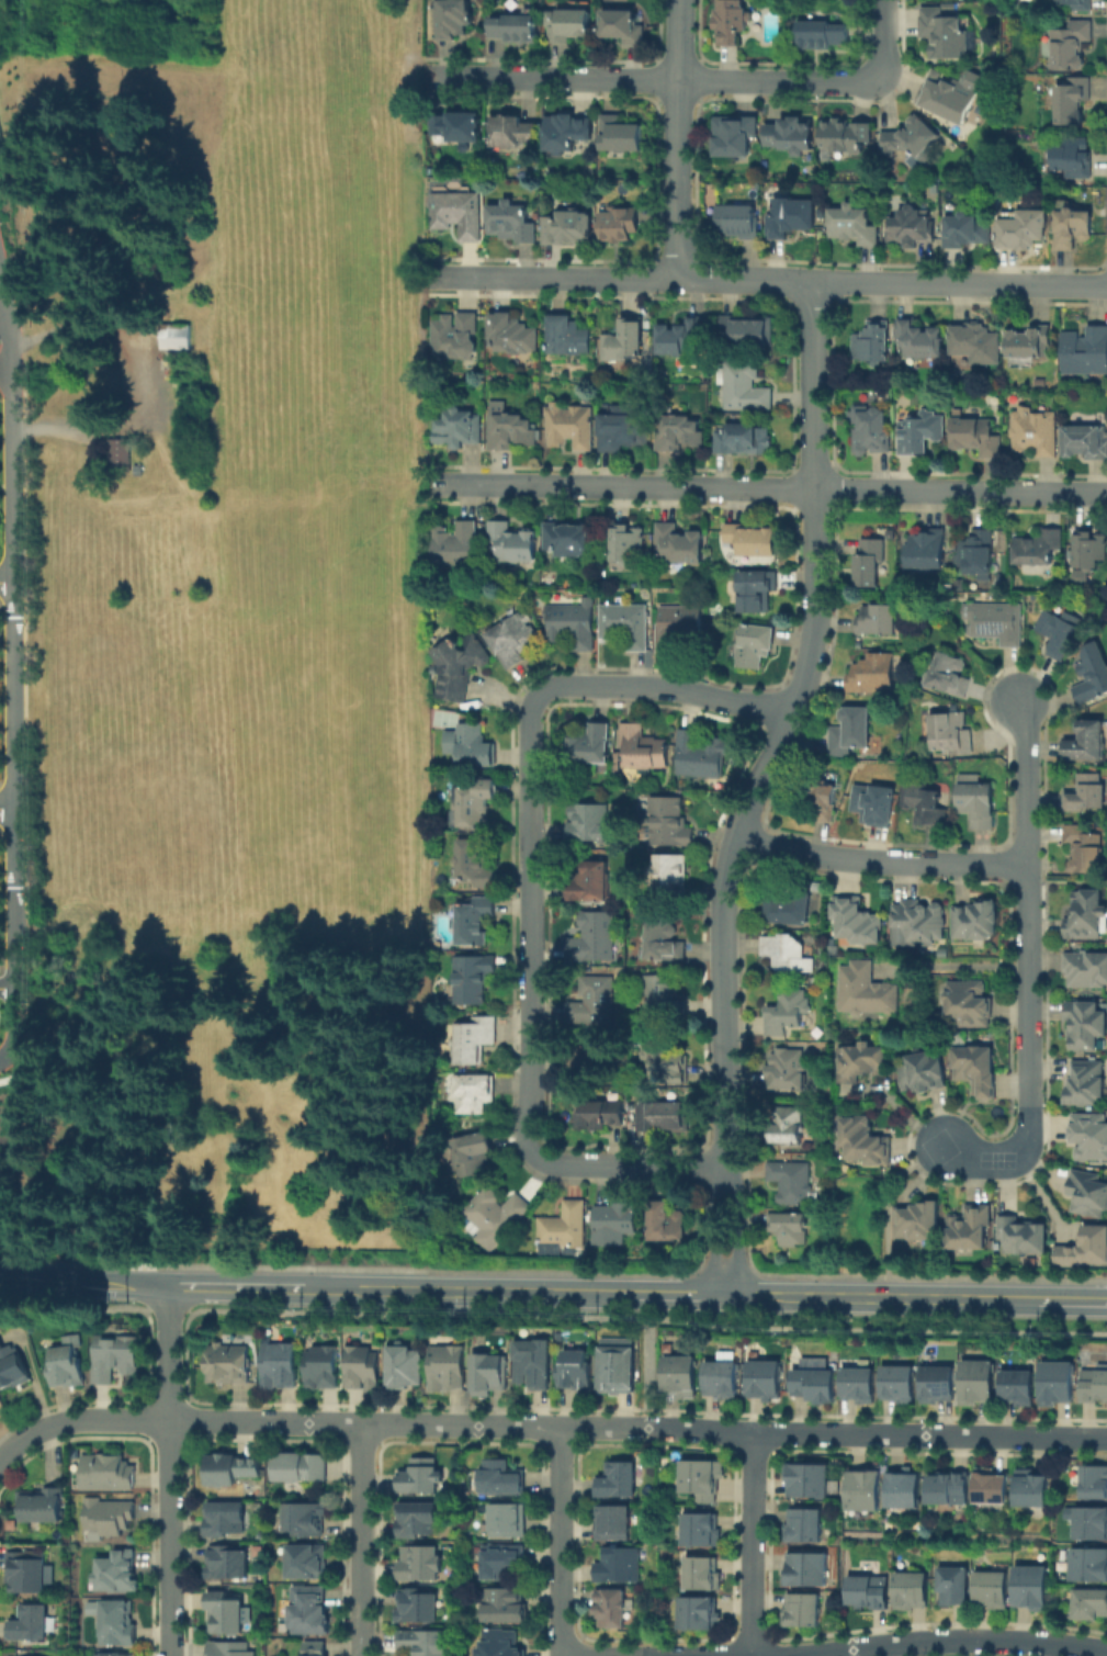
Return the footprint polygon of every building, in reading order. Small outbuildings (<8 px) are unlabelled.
[(454,0),(470,0),(470,35),(454,35),(454,43),(437,43),(437,0),(454,0)] [(739,47),(721,47),(721,0),(748,1),(748,33),(741,33),(739,47)] [(1054,10),(1054,0),(1089,0),(1089,11),(1054,10)] [(923,38),(923,9),(944,10),(944,18),(968,18),(967,61),(928,60),(928,38),(923,38)] [(605,41),(605,11),(635,11),(635,41),(605,41)] [(539,40),(492,40),(492,20),(506,20),(506,13),(539,13),(539,40)] [(568,44),(549,44),(549,13),(592,13),(592,36),(568,36),(568,44)] [(1082,69),(1053,69),(1053,31),(1072,31),(1072,22),(1093,22),(1093,37),(1082,37),(1082,69)] [(799,23),(852,23),(851,47),(833,47),(833,52),(799,52),(799,23)] [(918,104),(936,74),(959,87),(968,70),(989,83),(962,129),(918,104)] [(1057,85),(1076,85),(1076,79),(1092,79),(1092,104),(1085,104),(1085,127),(1057,127),(1057,85)] [(432,116),(466,116),(466,113),(484,113),(484,145),(476,145),(476,143),(432,143),(432,116)] [(576,153),(550,153),(550,117),(591,117),(591,142),(576,142),(576,153)] [(940,137),(924,157),(917,151),(885,150),(885,136),(901,136),(918,117),(940,137)] [(523,119),(523,125),(538,125),(538,147),(523,147),(523,150),(492,150),(492,119),(523,119)] [(628,119),(628,125),(645,125),(645,155),(602,154),(602,119),(628,119)] [(759,119),(758,144),(754,144),(754,159),(738,159),(738,167),(716,167),(718,119),(759,119)] [(804,119),(804,127),(813,127),(813,147),(810,147),(810,155),(786,154),(786,147),(768,147),(768,127),(784,127),(784,119),(804,119)] [(825,149),(825,124),(870,124),(870,149),(825,149)] [(1093,174),(1052,174),(1052,149),(1065,149),(1065,136),(1093,136),(1093,174)] [(460,230),(432,230),(432,194),(482,195),(482,244),(460,244),(460,230)] [(778,214),(779,200),(821,200),(821,214),(827,214),(827,225),(817,225),(817,236),(768,236),(768,214),(778,214)] [(488,210),(502,210),(502,204),(529,204),(529,222),(539,222),(539,240),(488,240),(488,210)] [(719,237),(719,207),(757,207),(757,237),(719,237)] [(832,241),(832,207),(861,207),(861,211),(874,211),(874,228),(880,228),(879,248),(859,248),(859,241),(832,241)] [(601,210),(642,210),(642,240),(629,240),(629,244),(601,244),(601,210)] [(920,210),(920,221),(936,221),(936,243),(917,243),(917,250),(906,250),(906,241),(893,241),(893,221),(902,221),(902,210),(920,210)] [(1076,251),(1058,251),(1058,210),(1093,210),(1093,226),(1076,226),(1076,251)] [(1033,248),(999,248),(999,221),(1018,221),(1018,213),(1047,213),(1047,240),(1033,239),(1033,248)] [(594,214),(594,247),(544,246),(544,214),(594,214)] [(972,214),(972,224),(992,224),(992,248),(945,248),(946,214),(972,214)] [(434,319),(459,319),(459,315),(478,315),(478,361),(434,361),(434,319)] [(512,316),(512,322),(520,322),(520,327),(530,328),(530,331),(540,331),(540,352),(530,352),(530,353),(500,353),(500,346),(490,346),(490,316),(512,316)] [(574,316),(574,324),(581,324),(581,333),(591,333),(590,356),(550,356),(550,316),(574,316)] [(657,359),(657,327),(688,327),(688,318),(705,318),(705,341),(699,341),(699,364),(686,364),(686,359),(657,359)] [(743,318),(743,322),(770,322),(769,348),(734,348),(734,339),(723,339),(723,318),(743,318)] [(606,336),(621,336),(621,320),(644,320),(644,360),(606,360),(606,336)] [(902,342),(897,342),(897,322),(917,322),(917,327),(946,327),(946,361),(902,361),(902,342)] [(854,334),(869,334),(869,324),(891,324),(891,363),(854,363),(854,334)] [(161,350),(161,325),(192,325),(192,350),(161,350)] [(987,326),(987,335),(1003,335),(1003,365),(972,365),(972,357),(951,357),(951,325),(987,326)] [(1091,326),(1106,326),(1106,375),(1064,375),(1064,333),(1085,334),(1085,340),(1091,340),(1091,326)] [(1046,337),(1046,360),(1009,359),(1009,333),(1024,333),(1024,337),(1032,337),(1032,330),(1046,330),(1046,337)] [(725,386),(723,386),(723,362),(760,362),(760,388),(775,388),(775,412),(724,412),(725,386)] [(509,404),(509,416),(526,416),(526,423),(538,423),(538,446),(518,446),(518,440),(509,440),(509,452),(489,452),(489,404),(509,404)] [(1055,455),(1015,455),(1015,416),(1041,416),(1041,405),(1064,405),(1064,426),(1055,426),(1055,455)] [(870,406),(870,409),(885,409),(885,433),(890,433),(890,451),(856,451),(856,433),(858,433),(859,424),(850,424),(850,406),(870,406)] [(592,438),(592,452),(575,451),(575,438),(568,438),(568,444),(546,444),(546,408),(592,408),(592,438)] [(649,437),(649,446),(632,446),(632,437),(621,437),(621,454),(600,454),(600,417),(611,417),(611,408),(649,408),(649,437)] [(433,436),(433,412),(477,412),(477,452),(443,452),(443,436),(433,436)] [(900,421),(923,421),(923,412),(938,412),(938,423),(946,423),(946,444),(929,444),(929,457),(900,457),(900,421)] [(692,419),(692,425),(703,425),(703,444),(680,444),(680,452),(657,452),(657,431),(666,431),(666,419),(692,419)] [(995,420),(995,438),(1001,438),(1001,459),(981,459),(981,447),(954,447),(954,420),(995,420)] [(759,425),(759,431),(768,431),(768,455),(718,455),(718,430),(730,430),(730,425),(759,425)] [(1103,438),(1106,438),(1106,462),(1089,462),(1089,454),(1065,454),(1065,426),(1103,426),(1103,438)] [(108,472),(109,438),(135,438),(135,472),(108,472)] [(508,521),(508,532),(535,532),(535,562),(499,562),(499,542),(489,542),(489,521),(508,521)] [(727,543),(727,523),(780,525),(780,559),(738,559),(738,543),(727,543)] [(455,567),(433,567),(433,533),(456,533),(456,525),(478,525),(478,567),(455,567)] [(594,549),(594,557),(560,557),(560,549),(547,549),(547,527),(594,527),(594,549)] [(612,561),(612,527),(645,527),(645,561),(612,561)] [(686,527),(686,537),(703,537),(703,564),(656,564),(656,537),(656,527),(686,527)] [(993,573),(959,573),(959,551),(969,551),(969,539),(975,539),(975,530),(993,530),(993,573)] [(1053,566),(1016,566),(1016,540),(1039,540),(1039,531),(1062,531),(1062,549),(1053,549),(1053,566)] [(1097,537),(1106,537),(1106,561),(1096,561),(1096,570),(1076,570),(1076,532),(1097,532),(1097,537)] [(911,570),(911,534),(946,534),(946,570),(911,570)] [(855,554),(865,554),(865,541),(886,541),(886,571),(881,571),(881,589),(855,589),(855,554)] [(765,609),(741,609),(741,574),(776,574),(776,593),(765,593),(765,609)] [(573,642),(557,641),(557,646),(549,646),(549,608),(586,608),(586,601),(596,601),(595,654),(573,654),(573,642)] [(1021,620),(1021,649),(1004,649),(1004,639),(971,638),(971,620),(964,620),(964,606),(1021,606),(1021,620)] [(626,644),(602,644),(602,611),(641,611),(641,607),(648,607),(647,652),(626,652),(626,644)] [(856,635),(857,607),(899,607),(899,635),(856,635)] [(1049,609),(1063,617),(1068,611),(1086,621),(1064,662),(1048,653),(1055,640),(1038,630),(1049,609)] [(659,611),(703,611),(702,644),(680,643),(680,654),(659,654),(659,611)] [(508,674),(486,637),(524,613),(541,641),(521,653),(527,663),(508,674)] [(744,626),(778,631),(772,664),(763,663),(761,672),(737,668),(744,626)] [(467,705),(438,701),(441,671),(433,660),(474,632),(492,657),(471,672),(467,705)] [(1102,642),(1106,655),(1106,695),(1083,706),(1075,688),(1086,683),(1078,665),(1088,661),(1083,651),(1102,642)] [(923,686),(938,649),(969,662),(961,678),(971,683),(962,703),(923,686)] [(871,692),(849,692),(849,676),(854,676),(854,666),(871,666),(871,655),(895,655),(895,692),(871,692)] [(833,730),(841,730),(841,709),(871,709),(871,751),(855,751),(855,755),(833,755),(833,730)] [(931,714),(970,716),(970,755),(931,755),(931,714)] [(1096,723),(1106,723),(1106,764),(1076,764),(1076,759),(1063,759),(1063,735),(1078,735),(1078,719),(1096,719),(1096,723)] [(483,725),(483,745),(495,745),(495,768),(460,768),(460,756),(444,756),(445,733),(460,734),(460,724),(483,725)] [(643,725),(643,740),(667,740),(667,767),(628,767),(628,746),(621,746),(621,724),(643,725)] [(580,765),(569,765),(569,750),(562,750),(562,736),(581,736),(581,731),(591,731),(591,725),(610,725),(610,768),(597,768),(597,771),(580,771),(580,765)] [(677,776),(681,731),(702,733),(700,751),(707,752),(709,736),(732,740),(731,756),(721,755),(719,780),(677,776)] [(1075,774),(1106,775),(1106,812),(1065,811),(1065,790),(1075,790),(1075,774)] [(833,825),(810,821),(814,797),(804,795),(807,776),(832,780),(831,787),(839,788),(833,825)] [(959,811),(959,777),(982,777),(982,786),(995,786),(995,832),(972,832),(972,811),(959,811)] [(487,787),(487,779),(497,779),(497,787),(502,787),(502,807),(486,807),(486,830),(455,830),(455,787),(487,787)] [(904,808),(907,784),(945,788),(942,809),(952,810),(950,830),(915,825),(917,809),(904,808)] [(857,785),(900,790),(894,831),(863,826),(866,813),(854,811),(857,785)] [(688,799),(688,832),(693,832),(693,848),(652,848),(652,799),(688,799)] [(569,806),(609,807),(609,844),(569,844),(569,806)] [(1072,848),(1065,848),(1065,829),(1092,829),(1092,834),(1105,834),(1105,878),(1072,878),(1072,848)] [(458,882),(458,842),(492,842),(492,890),(474,889),(474,882),(458,882)] [(656,857),(689,857),(688,906),(656,906),(656,857)] [(572,875),(584,875),(584,863),(610,863),(610,903),(572,903),(572,875)] [(813,888),(810,925),(764,921),(765,901),(775,902),(776,898),(784,899),(787,886),(813,888)] [(1104,940),(1065,940),(1065,921),(1073,921),(1073,893),(1104,893),(1104,940)] [(862,895),(862,911),(871,911),(871,914),(883,914),(883,945),(855,945),(855,938),(839,938),(839,920),(833,920),(833,895),(862,895)] [(485,946),(458,945),(458,908),(475,908),(475,897),(496,897),(496,919),(485,919),(485,946)] [(905,930),(895,930),(895,901),(924,901),(924,910),(945,910),(945,945),(905,945),(905,930)] [(954,905),(999,905),(999,942),(954,942),(954,905)] [(581,938),(583,914),(598,914),(597,921),(607,921),(607,912),(615,912),(615,964),(567,964),(567,938),(581,938)] [(676,922),(676,940),(689,940),(689,962),(647,962),(647,922),(676,922)] [(806,945),(806,957),(817,957),(817,972),(773,971),(773,958),(763,957),(764,935),(781,936),(781,933),(795,933),(806,945)] [(1066,955),(1106,955),(1106,990),(1066,990),(1066,955)] [(455,958),(496,958),(496,981),(488,981),(488,1007),(455,1006),(455,958)] [(843,966),(874,966),(874,985),(901,985),(901,1016),(843,1016),(843,966)] [(614,979),(614,1025),(567,1024),(567,1005),(588,1005),(588,994),(581,994),(581,979),(614,979)] [(647,980),(678,980),(678,1000),(690,1000),(690,1021),(647,1021),(647,980)] [(960,983),(985,983),(985,993),(976,993),(976,1001),(991,1001),(991,1029),(947,1029),(948,983),(960,983)] [(788,1037),(768,1037),(768,1006),(784,1006),(784,992),(788,992),(812,992),(812,1015),(804,1015),(804,1029),(788,1029),(788,1037)] [(1104,1039),(1104,1051),(1074,1051),(1074,1023),(1065,1023),(1065,1003),(1104,1004),(1104,1039)] [(456,1026),(476,1026),(476,1018),(498,1018),(498,1047),(487,1047),(487,1068),(456,1068),(456,1026)] [(595,1037),(596,1068),(565,1068),(566,1054),(573,1054),(573,1051),(579,1051),(579,1037),(595,1037)] [(668,1038),(668,1058),(688,1058),(688,1075),(654,1075),(654,1057),(642,1057),(642,1038),(668,1038)] [(863,1084),(838,1084),(839,1048),(888,1048),(886,1073),(863,1073),(863,1084)] [(995,1081),(995,1100),(972,1100),(972,1081),(953,1081),(953,1050),(995,1050),(995,1081)] [(947,1089),(903,1095),(900,1069),(910,1067),(907,1057),(941,1051),(947,1089)] [(776,1062),(776,1052),(806,1052),(805,1093),(769,1092),(769,1062),(776,1062)] [(1097,1108),(1064,1109),(1063,1079),(1071,1079),(1071,1062),(1103,1062),(1104,1100),(1097,1101),(1097,1108)] [(461,1078),(498,1078),(498,1106),(488,1106),(488,1117),(461,1117),(461,1078)] [(639,1135),(640,1104),(684,1104),(684,1135),(639,1135)] [(580,1105),(631,1105),(631,1117),(625,1117),(625,1130),(608,1130),(608,1133),(580,1133),(580,1105)] [(779,1128),(779,1109),(803,1109),(803,1146),(772,1146),(772,1128),(779,1128)] [(1105,1126),(1106,1126),(1106,1161),(1088,1161),(1088,1164),(1073,1164),(1073,1146),(1069,1146),(1068,1125),(1071,1125),(1071,1115),(1082,1115),(1082,1124),(1092,1123),(1092,1115),(1104,1115),(1105,1126)] [(874,1119),(874,1139),(892,1139),(892,1165),(868,1165),(868,1159),(848,1159),(848,1145),(843,1145),(843,1119),(874,1119)] [(495,1134),(499,1152),(490,1165),(493,1175),(465,1182),(456,1142),(495,1134)] [(768,1184),(768,1164),(811,1164),(811,1195),(818,1195),(818,1210),(779,1210),(780,1184),(768,1184)] [(1095,1184),(1106,1187),(1106,1210),(1104,1218),(1072,1209),(1075,1201),(1062,1195),(1071,1169),(1098,1175),(1095,1184)] [(497,1253),(482,1239),(488,1230),(472,1216),(494,1191),(509,1204),(520,1192),(538,1207),(497,1253)] [(936,1241),(897,1242),(897,1207),(903,1206),(903,1212),(914,1210),(914,1206),(923,1206),(927,1204),(934,1206),(934,1201),(941,1201),(942,1236),(936,1236),(936,1241)] [(587,1248),(542,1248),(542,1218),(565,1218),(565,1203),(587,1203),(587,1248)] [(671,1204),(671,1215),(688,1215),(688,1243),(651,1243),(651,1204),(671,1204)] [(985,1252),(947,1253),(946,1219),(957,1219),(958,1224),(965,1224),(965,1219),(963,1206),(973,1206),(973,1213),(981,1213),(981,1207),(991,1207),(991,1228),(984,1228),(985,1252)] [(625,1248),(595,1248),(596,1209),(636,1209),(636,1232),(625,1232),(625,1248)] [(769,1235),(769,1216),(807,1217),(807,1250),(781,1250),(781,1235),(769,1235)] [(1050,1255),(1007,1257),(1007,1251),(1003,1252),(1002,1218),(1019,1218),(1019,1226),(1050,1225),(1050,1255)] [(1078,1228),(1106,1228),(1106,1266),(1054,1268),(1053,1247),(1066,1247),(1066,1251),(1074,1251),(1074,1248),(1078,1248),(1078,1228)] [(8,1395),(0,1381),(0,1336),(7,1349),(15,1343),(35,1381),(8,1395)] [(101,1336),(144,1341),(138,1376),(116,1374),(114,1387),(93,1384),(101,1336)] [(601,1341),(636,1341),(636,1396),(601,1396),(601,1341)] [(531,1388),(518,1388),(518,1343),(554,1343),(553,1394),(531,1394),(531,1388)] [(210,1347),(252,1345),(253,1384),(211,1385),(210,1347)] [(81,1347),(87,1386),(56,1390),(49,1351),(81,1347)] [(298,1347),(300,1389),(266,1389),(266,1347),(298,1347)] [(318,1348),(341,1348),(340,1390),(307,1390),(307,1359),(318,1348)] [(420,1348),(420,1353),(427,1353),(426,1389),(392,1389),(392,1348),(420,1348)] [(376,1350),(376,1355),(383,1355),(383,1392),(357,1392),(357,1390),(350,1390),(350,1350),(376,1350)] [(468,1350),(468,1393),(433,1393),(433,1350),(468,1350)] [(563,1352),(594,1353),(594,1394),(563,1394),(563,1352)] [(509,1356),(508,1396),(488,1396),(488,1402),(475,1401),(475,1356),(509,1356)] [(750,1360),(783,1359),(783,1398),(773,1398),(773,1402),(765,1402),(765,1398),(750,1398),(750,1360)] [(665,1360),(698,1360),(698,1400),(665,1400),(665,1360)] [(964,1405),(965,1361),(996,1361),(996,1398),(980,1399),(979,1405),(964,1405)] [(1077,1361),(1076,1402),(1058,1402),(1058,1408),(1043,1407),(1043,1361),(1077,1361)] [(737,1363),(737,1397),(705,1397),(705,1362),(737,1363)] [(883,1365),(917,1365),(917,1397),(915,1397),(915,1406),(897,1406),(897,1401),(883,1401),(883,1365)] [(922,1366),(954,1366),(956,1401),(940,1402),(940,1406),(931,1406),(931,1405),(922,1405),(922,1366)] [(845,1367),(877,1368),(877,1405),(858,1405),(858,1399),(845,1399),(845,1367)] [(837,1370),(837,1400),(827,1401),(827,1405),(818,1405),(818,1401),(809,1401),(810,1397),(794,1397),(794,1370),(837,1370)] [(1083,1370),(1106,1370),(1106,1406),(1105,1406),(1105,1402),(1082,1404),(1083,1370)] [(1036,1371),(1037,1372),(1038,1402),(1035,1402),(1035,1408),(1018,1407),(1018,1401),(1002,1401),(1003,1371),(1036,1371)] [(125,1456),(125,1463),(138,1464),(137,1494),(83,1491),(84,1455),(125,1456)] [(240,1455),(240,1461),(263,1461),(263,1478),(240,1478),(240,1488),(208,1488),(208,1455),(240,1455)] [(276,1455),(328,1455),(327,1485),(276,1484),(276,1455)] [(724,1461),(725,1479),(722,1479),(722,1494),(720,1494),(720,1503),(700,1502),(699,1490),(685,1491),(685,1460),(724,1461)] [(399,1474),(413,1474),(413,1461),(442,1461),(442,1487),(440,1487),(440,1496),(399,1496),(399,1474)] [(483,1461),(511,1461),(511,1471),(527,1471),(527,1498),(483,1498),(483,1461)] [(609,1499),(599,1499),(599,1480),(609,1480),(609,1464),(637,1464),(637,1499),(609,1499)] [(833,1464),(833,1498),(792,1498),(791,1482),(786,1480),(784,1466),(791,1466),(791,1464),(833,1464)] [(926,1473),(927,1507),(891,1506),(890,1473),(905,1472),(905,1467),(915,1466),(915,1473),(926,1473)] [(1085,1467),(1106,1466),(1106,1498),(1085,1498),(1085,1467)] [(1013,1472),(1014,1500),(979,1501),(979,1468),(996,1468),(996,1473),(1013,1472)] [(1052,1474),(1052,1503),(1019,1505),(1018,1469),(1036,1469),(1036,1474),(1052,1474)] [(884,1471),(885,1510),(851,1509),(851,1472),(884,1471)] [(970,1473),(970,1476),(974,1476),(975,1492),(972,1492),(972,1502),(933,1502),(931,1474),(970,1473)] [(15,1490),(22,1490),(22,1494),(42,1495),(42,1487),(61,1487),(61,1522),(21,1521),(21,1513),(15,1513),(15,1490)] [(124,1529),(124,1539),(101,1539),(101,1529),(88,1529),(88,1501),(137,1502),(137,1529),(124,1529)] [(249,1503),(247,1537),(207,1536),(208,1502),(249,1503)] [(282,1506),(327,1505),(328,1540),(306,1540),(306,1536),(282,1536),(282,1506)] [(399,1506),(438,1506),(438,1540),(399,1539),(399,1506)] [(528,1506),(528,1540),(490,1540),(490,1506),(528,1506)] [(1080,1508),(1106,1507),(1106,1539),(1078,1539),(1080,1508)] [(824,1509),(824,1541),(784,1542),(784,1523),(788,1523),(788,1509),(824,1509)] [(634,1511),(633,1542),(601,1542),(601,1511),(634,1511)] [(718,1513),(718,1533),(721,1532),(722,1546),(686,1547),(686,1513),(718,1513)] [(289,1546),(329,1546),(328,1581),(289,1580),(289,1546)] [(1075,1547),(1106,1546),(1106,1579),(1075,1580),(1075,1547)] [(250,1548),(250,1581),(208,1581),(208,1547),(250,1548)] [(524,1547),(524,1567),(511,1582),(485,1582),(486,1547),(524,1547)] [(641,1547),(641,1581),(597,1582),(597,1563),(605,1563),(605,1548),(641,1547)] [(442,1548),(442,1584),(400,1584),(400,1548),(442,1548)] [(136,1551),(136,1574),(139,1574),(139,1595),(99,1593),(99,1586),(93,1586),(93,1574),(99,1574),(99,1559),(116,1561),(116,1551),(136,1551)] [(10,1553),(50,1553),(50,1571),(56,1571),(56,1587),(48,1587),(48,1599),(10,1599),(10,1553)] [(829,1553),(829,1587),(783,1588),(782,1570),(788,1570),(787,1554),(829,1553)] [(718,1557),(718,1574),(722,1574),(722,1589),(688,1590),(687,1557),(718,1557)] [(1047,1567),(1047,1610),(1033,1610),(1033,1606),(1016,1606),(1016,1567),(1047,1567)] [(967,1603),(951,1603),(951,1607),(942,1607),(942,1592),(939,1592),(940,1568),(968,1569),(967,1603)] [(1006,1609),(994,1609),(994,1604),(975,1604),(976,1573),(1006,1573),(1006,1609)] [(927,1607),(912,1606),(912,1609),(895,1609),(896,1574),(927,1574),(927,1607)] [(888,1578),(886,1609),(857,1609),(857,1604),(849,1604),(849,1578),(888,1578)] [(294,1588),(330,1589),(329,1637),(293,1636),(294,1588)] [(1077,1588),(1106,1588),(1106,1618),(1078,1619),(1077,1588)] [(432,1590),(432,1599),(439,1599),(439,1624),(398,1624),(399,1590),(432,1590)] [(528,1590),(528,1626),(487,1626),(488,1590),(528,1590)] [(624,1633),(606,1633),(606,1624),(596,1624),(596,1619),(592,1620),(592,1611),(594,1592),(623,1591),(624,1633)] [(228,1593),(228,1601),(242,1602),(242,1636),(216,1636),(216,1615),(208,1615),(208,1593),(228,1593)] [(823,1593),(823,1625),(784,1626),(783,1609),(787,1609),(787,1595),(823,1593)] [(716,1598),(718,1614),(722,1615),(722,1622),(718,1622),(718,1630),(680,1631),(681,1599),(716,1598)] [(136,1602),(136,1648),(103,1648),(102,1602),(136,1602)] [(12,1622),(21,1622),(21,1606),(52,1606),(50,1643),(11,1642),(12,1622)] [(527,1652),(527,1655),(486,1655),(486,1633),(519,1633),(519,1652),(527,1652)] [(450,1634),(449,1655),(413,1655),(399,1655),(399,1634),(450,1634)] [(257,1654),(257,1655),(208,1655),(208,1643),(248,1643),(248,1654),(257,1654)] [(331,1644),(331,1655),(303,1655),(304,1643),(331,1644)]
